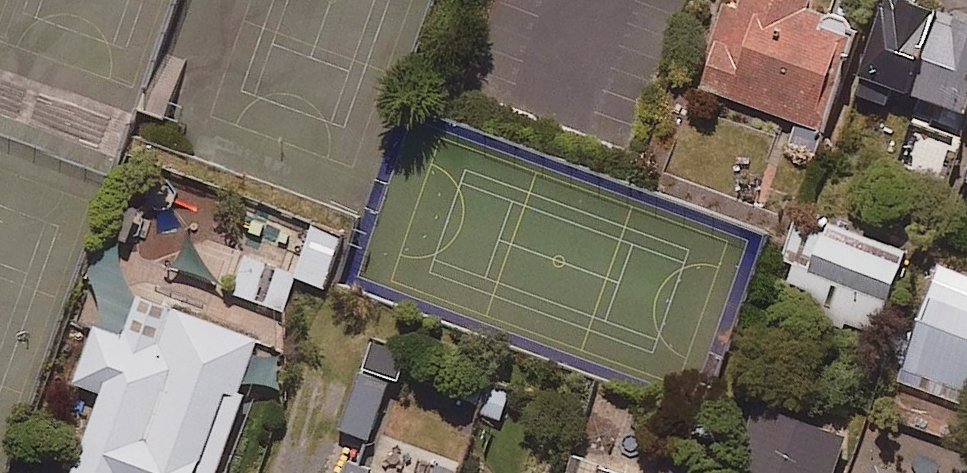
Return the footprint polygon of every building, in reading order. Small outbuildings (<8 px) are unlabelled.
[(817,160),(865,43),(832,29),(838,15),(814,5),(816,0),(750,0),(744,14),(724,5),(692,83),(793,125),(784,146),(817,160)] [(903,0),(897,0),(859,96),(889,107),(897,88),(966,116),(966,25),(903,0)] [(909,255),(796,219),(782,262),(795,266),(787,291),(840,308),(836,319),(883,334),(909,255)] [(299,273),(296,282),(332,293),(347,244),(312,232),(299,273)] [(296,282),(299,273),(246,257),(233,296),(287,312),(296,282)] [(949,271),(906,384),(966,407),(966,278),(949,271)] [(249,399),(243,397),(262,345),(141,301),(125,345),(96,335),(77,385),(107,396),(80,472),(222,472),(249,399)] [(390,392),(357,379),(337,429),(371,442),(390,392)] [(512,396),(464,379),(455,404),(504,421),(512,396)] [(853,442),(763,409),(740,472),(842,472),(853,442)]
